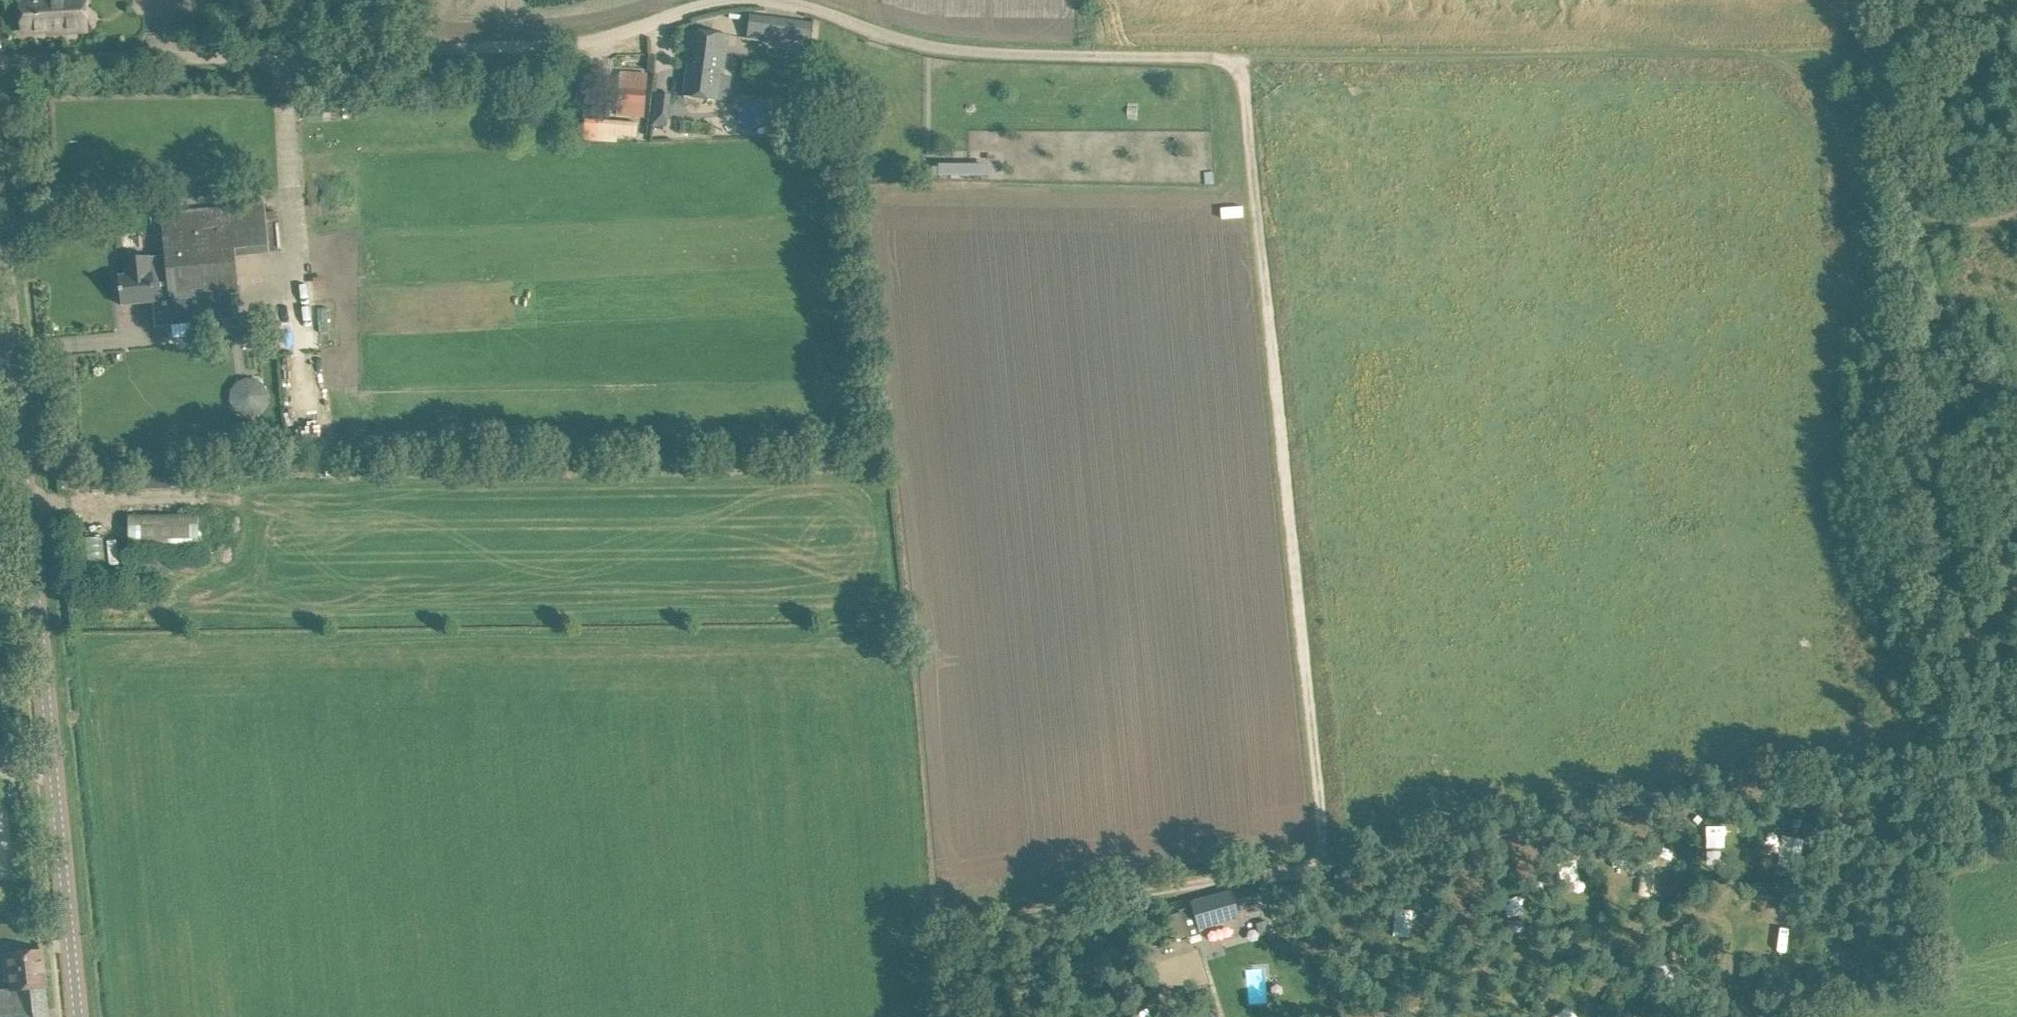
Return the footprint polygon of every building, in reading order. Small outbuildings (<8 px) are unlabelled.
[(23,1),(20,1),(22,31),(87,27),(86,0),(23,0),(23,1)] [(750,14),(747,39),(794,45),(796,33),(812,35),(813,22),(750,14)] [(687,69),(683,96),(703,99),(715,101),(728,102),(731,77),(723,76),(728,35),(709,33),(689,30),(684,68),(687,69)] [(621,80),(621,100),(621,102),(623,102),(623,114),(636,114),(643,114),(645,101),(645,72),(635,72),(635,80),(621,80)] [(668,123),(672,93),(660,91),(655,122),(668,123)] [(322,111),(310,111),(310,121),(322,121),(322,111)] [(994,175),(994,162),(946,161),(945,174),(994,175)] [(180,211),(160,213),(165,257),(169,301),(232,294),(239,293),(235,256),(270,253),(265,203),(180,211)] [(126,275),(118,276),(121,305),(153,302),(155,326),(172,325),(171,324),(212,320),(234,318),(232,294),(169,301),(165,257),(150,258),(150,256),(124,259),(126,275)] [(266,397),(266,396),(264,389),(260,382),(257,380),(253,378),(246,377),(238,379),(233,383),(230,386),(229,389),(228,396),(229,402),(231,405),(233,409),(238,413),(243,414),(246,415),(253,413),(257,412),(260,409),(264,404),(266,397)] [(206,550),(206,515),(133,515),(133,550),(206,550)] [(1707,838),(1726,838),(1726,827),(1707,827),(1707,838)] [(1781,860),(1805,862),(1807,837),(1783,835),(1781,860)] [(1616,883),(1634,883),(1635,865),(1616,865),(1616,883)] [(1195,923),(1236,910),(1229,887),(1175,904),(1186,941),(1200,937),(1195,923)] [(1267,920),(1256,923),(1259,934),(1270,930),(1267,920)] [(22,953),(8,954),(9,962),(5,962),(6,980),(11,979),(12,989),(0,990),(0,1016),(49,1016),(46,987),(42,951),(22,953)] [(1579,1013),(1560,1007),(1557,1016),(1577,1016),(1579,1013)] [(1150,1009),(1133,1016),(1154,1016),(1150,1009)]
